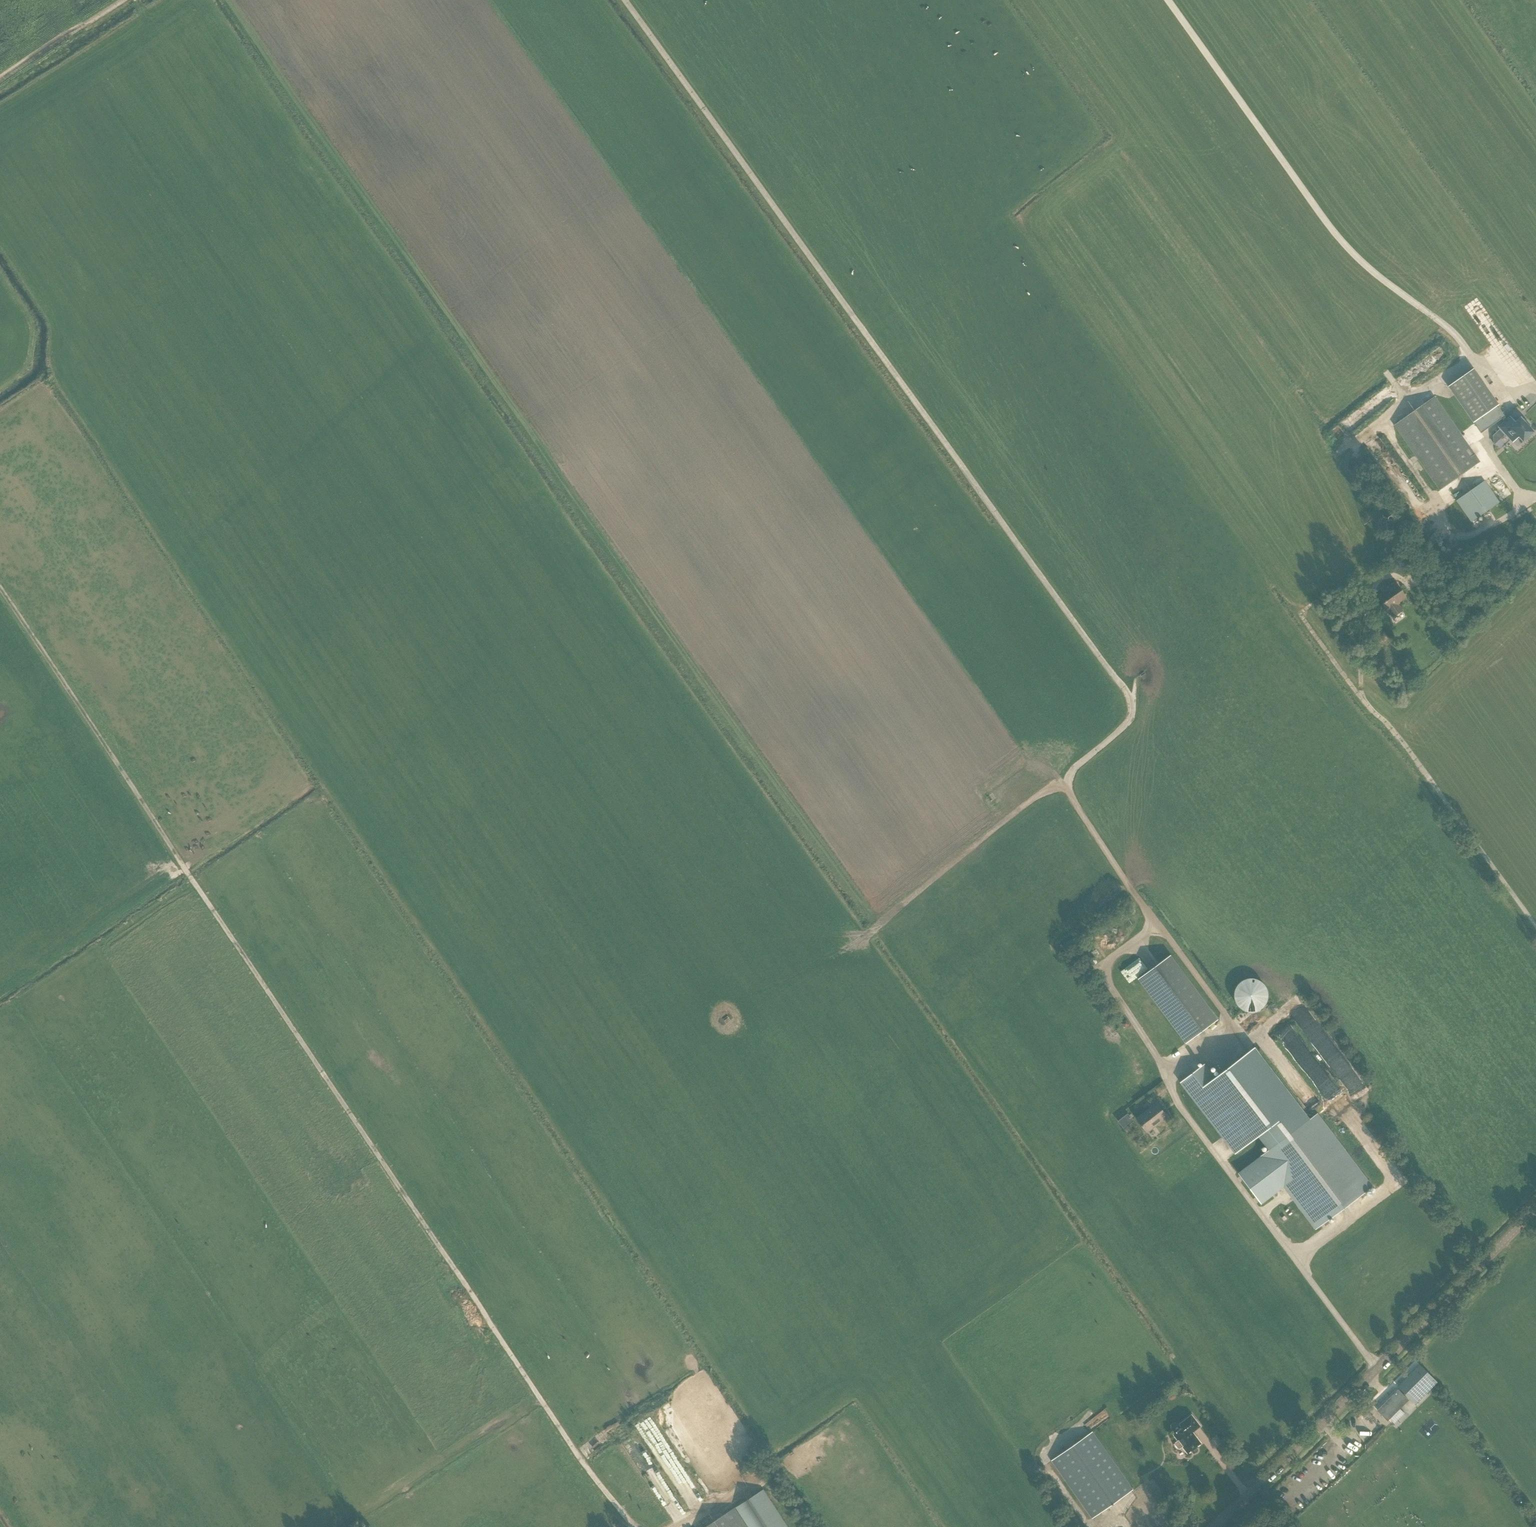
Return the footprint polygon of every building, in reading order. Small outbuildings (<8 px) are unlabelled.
[(1473,369),(1449,386),(1481,433),(1502,419),(1505,422),(1499,427),(1511,440),(1515,437),(1516,439),(1519,437),(1523,442),(1534,432),(1529,427),(1531,426),(1525,420),(1524,421),(1521,418),(1516,423),(1510,417),(1507,420),(1505,417),(1497,406),(1499,405),(1473,369)] [(1435,397),(1395,425),(1440,490),(1480,462),(1435,397)] [(1482,483),(1459,499),(1474,520),(1497,504),(1482,483)] [(1403,611),(1398,604),(1399,604),(1399,603),(1406,598),(1395,582),(1385,589),(1386,591),(1377,597),(1388,612),(1389,611),(1393,617),(1403,611)] [(1125,915),(1120,918),(1124,925),(1129,922),(1125,915)] [(1218,1020),(1171,955),(1138,979),(1186,1044),(1218,1020)] [(1234,995),(1234,996),(1234,997),(1235,999),(1235,1001),(1236,1002),(1236,1004),(1237,1005),(1238,1006),(1239,1007),(1240,1008),(1242,1010),(1243,1010),(1245,1011),(1246,1012),(1247,1012),(1249,1012),(1251,1012),(1252,1012),(1254,1012),(1255,1012),(1257,1011),(1259,1011),(1261,1010),(1262,1009),(1263,1008),(1264,1006),(1265,1005),(1266,1003),(1267,1002),(1267,1000),(1268,999),(1268,997),(1268,996),(1268,994),(1268,992),(1267,991),(1267,989),(1266,987),(1265,986),(1264,985),(1263,984),(1262,983),(1261,982),(1260,981),(1258,980),(1257,980),(1255,979),(1254,979),(1251,979),(1249,979),(1248,979),(1246,980),(1245,980),(1243,981),(1242,982),(1240,983),(1239,984),(1238,985),(1237,986),(1236,988),(1236,989),(1235,991),(1235,993),(1234,995)] [(1303,1007),(1295,1015),(1301,1021),(1309,1014),(1303,1007)] [(1310,1119),(1254,1048),(1215,1078),(1204,1064),(1181,1082),(1236,1154),(1259,1136),(1270,1150),(1239,1174),(1261,1203),(1284,1186),(1315,1229),(1372,1186),(1317,1114),(1310,1119)] [(1155,1101),(1149,1106),(1150,1108),(1136,1119),(1147,1132),(1167,1117),(1155,1101)] [(1147,1163),(1154,1161),(1152,1155),(1145,1157),(1147,1163)] [(1438,1382),(1420,1365),(1398,1386),(1416,1404),(1438,1382)] [(1397,1388),(1376,1409),(1387,1420),(1408,1400),(1397,1388)] [(1105,1410),(1086,1424),(1091,1430),(1110,1416),(1105,1410)] [(1180,1449),(1183,1447),(1188,1453),(1201,1443),(1192,1432),(1200,1426),(1192,1415),(1180,1424),(1183,1428),(1174,1435),(1178,1440),(1175,1442),(1175,1444),(1178,1448),(1180,1449)] [(1093,1432),(1052,1460),(1092,1518),(1133,1490),(1093,1432)] [(681,1511),(661,1471),(655,1474),(650,1465),(643,1468),(648,1478),(650,1476),(671,1516),(681,1511)] [(763,1490),(706,1526),(787,1526),(763,1490)] [(648,1514),(659,1526),(665,1526),(666,1526),(653,1510),(648,1514)]
